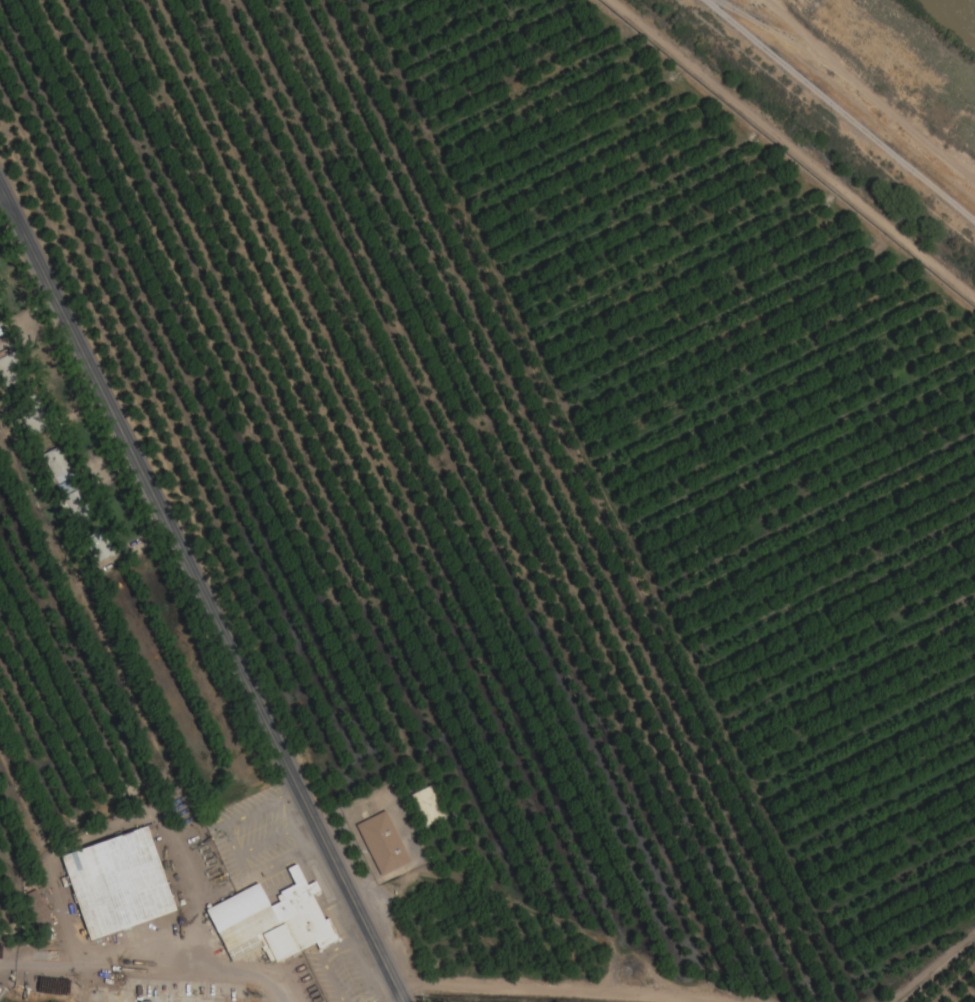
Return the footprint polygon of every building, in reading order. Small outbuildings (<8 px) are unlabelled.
[(6,389),(26,380),(14,353),(0,360),(0,377),(6,389)] [(51,428),(35,395),(15,405),(31,438),(51,428)] [(73,478),(62,448),(43,455),(54,485),(73,478)] [(94,513),(80,484),(59,493),(73,523),(94,513)] [(116,560),(101,531),(83,541),(99,569),(116,560)] [(426,826),(447,816),(432,786),(412,796),(426,826)] [(410,864),(385,812),(355,826),(380,879),(410,864)] [(59,855),(90,940),(177,908),(146,824),(59,855)] [(206,908),(233,964),(266,948),(275,965),(314,945),(318,953),(340,942),(328,917),(324,919),(311,894),(320,889),(315,879),(306,884),(296,863),(286,868),(294,884),(279,891),(283,899),(269,906),(265,898),(258,883),(237,893),(206,908)]
